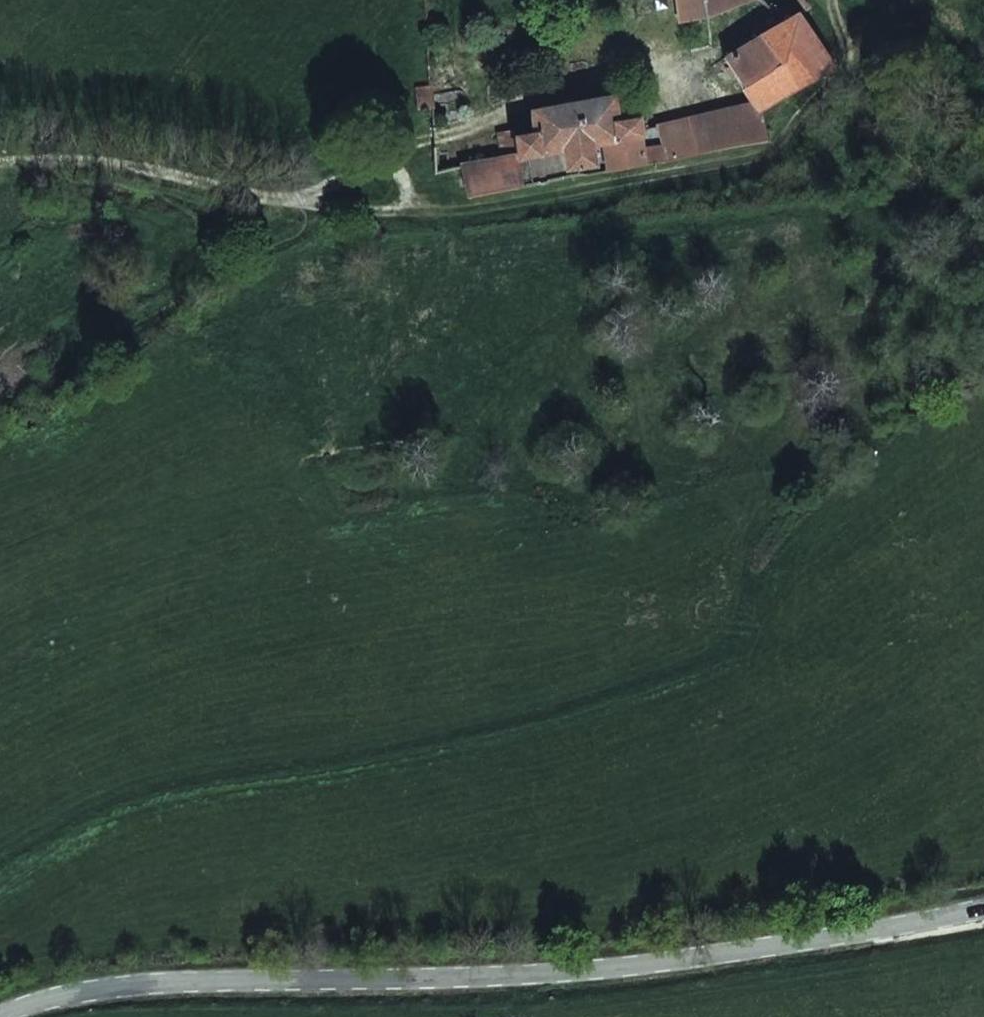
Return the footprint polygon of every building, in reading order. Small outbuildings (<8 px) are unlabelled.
[(702,0),(672,0),(674,18),(686,16),(705,11),(702,0)] [(689,26),(707,22),(705,11),(686,16),(689,26)] [(829,67),(793,16),(791,13),(721,57),(750,102),(653,123),(655,133),(656,141),(637,144),(633,116),(612,119),(607,95),(528,108),(532,131),(510,135),(514,156),(559,149),(562,167),(589,162),(586,143),(598,141),(603,170),(767,140),(765,113),(829,67)] [(415,108),(429,108),(427,89),(414,89),(415,108)] [(643,133),(655,133),(653,123),(652,118),(642,119),(643,133)] [(468,195),(516,186),(511,157),(462,165),(468,195)]
